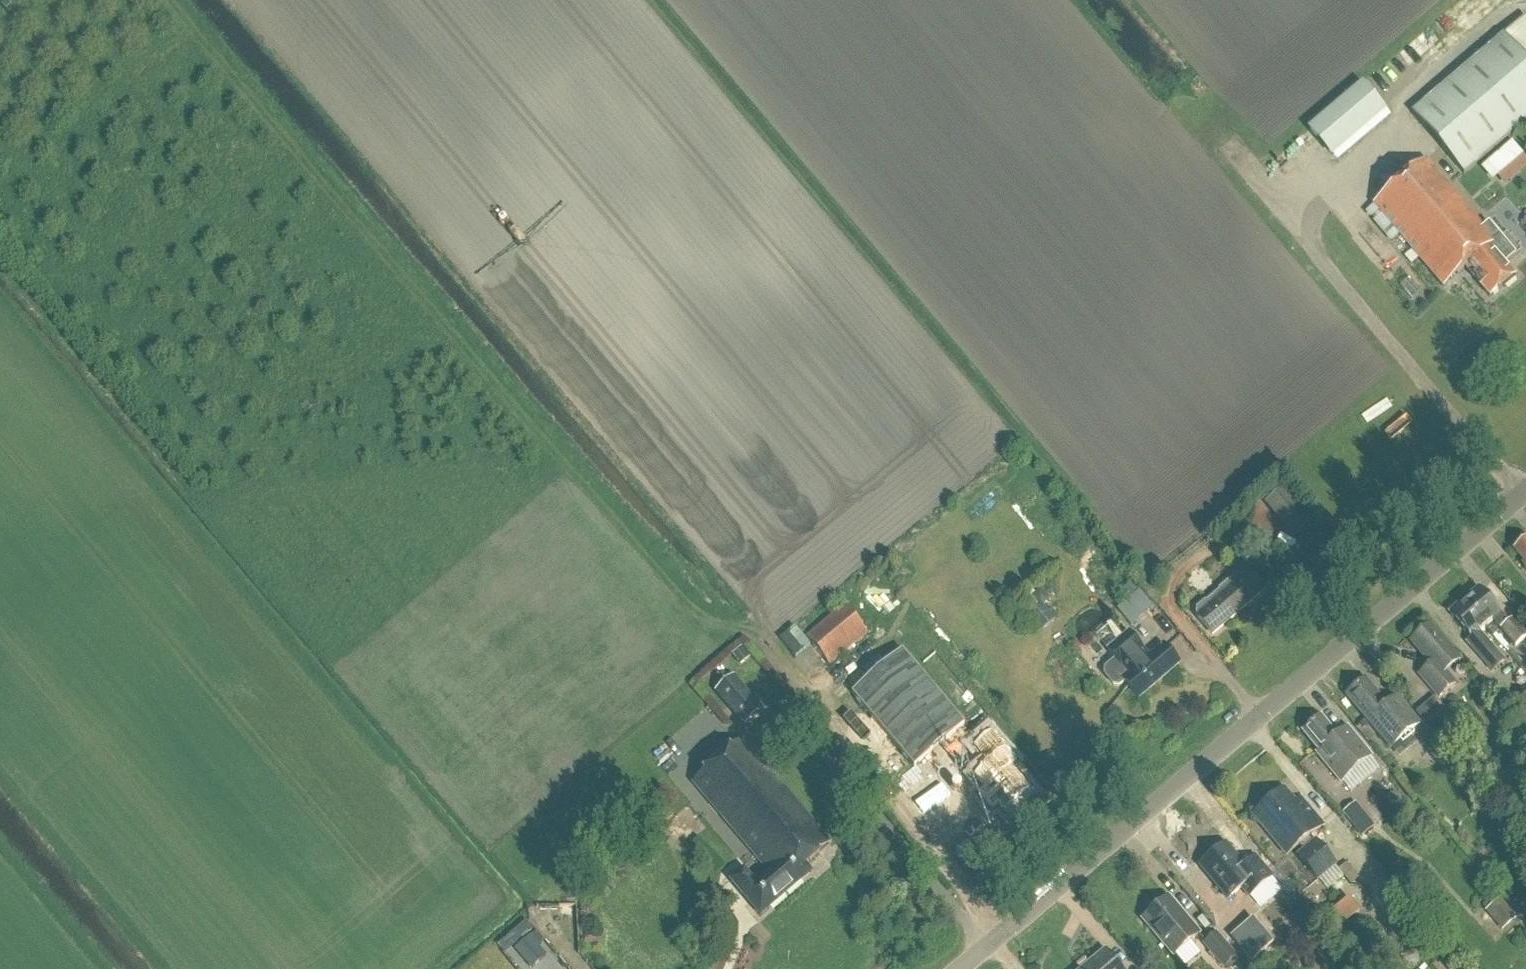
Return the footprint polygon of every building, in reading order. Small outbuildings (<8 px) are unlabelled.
[(1464,176),(1525,123),(1525,20),(1524,19),(1504,37),(1412,115),(1464,176)] [(1310,131),(1332,157),(1384,113),(1362,87),(1310,131)] [(1489,163),(1506,185),(1525,169),(1525,149),(1518,140),(1489,163)] [(1373,206),(1443,288),(1465,269),(1489,298),(1502,287),(1504,290),(1515,281),(1513,279),(1515,277),(1500,260),(1503,258),(1492,246),(1495,244),(1425,162),(1373,206)] [(1264,499),(1293,536),(1315,518),(1286,482),(1264,499)] [(1514,551),(1525,564),(1524,566),(1525,569),(1525,541),(1514,551)] [(1197,619),(1212,636),(1262,594),(1247,576),(1244,573),(1242,573),(1232,583),(1230,583),(1220,591),(1219,594),(1208,603),(1205,603),(1199,609),(1197,619)] [(1133,596),(1117,609),(1128,623),(1145,609),(1142,605),(1150,598),(1131,577),(1123,584),(1133,596)] [(1486,628),(1494,621),(1516,647),(1525,638),(1525,634),(1513,619),(1508,623),(1480,589),(1464,602),(1486,628)] [(1038,610),(1042,606),(1044,604),(1045,599),(1039,592),(1030,600),(1038,610)] [(1468,643),(1492,672),(1505,662),(1481,633),(1486,628),(1464,602),(1450,614),(1472,640),(1468,643)] [(1055,621),(1042,606),(1038,610),(1029,618),(1041,632),(1055,621)] [(806,639),(829,667),(867,635),(844,607),(806,639)] [(1110,647),(1130,633),(1121,620),(1101,634),(1110,647)] [(1431,627),(1411,644),(1430,667),(1419,676),(1439,700),(1456,686),(1446,674),(1460,662),(1431,627)] [(1139,700),(1179,665),(1164,647),(1147,661),(1140,652),(1142,650),(1129,634),(1108,652),(1116,661),(1105,670),(1105,676),(1114,686),(1119,687),(1124,683),(1139,700)] [(964,726),(902,652),(852,695),(914,769),(964,726)] [(716,693),(745,726),(762,712),(733,678),(716,693)] [(1347,697),(1391,750),(1420,726),(1397,699),(1387,707),(1365,681),(1347,697)] [(1512,705),(1525,722),(1525,693),(1512,705)] [(1319,754),(1317,755),(1341,784),(1372,759),(1348,730),(1337,738),(1321,719),(1303,734),(1319,754)] [(1032,792),(1012,768),(1019,763),(992,731),(973,747),(987,764),(973,776),(983,789),(976,795),(978,797),(979,796),(990,810),(989,811),(991,812),(998,806),(1005,815),(1032,792)] [(761,902),(768,911),(802,882),(799,879),(809,871),(805,866),(831,844),(743,741),(692,784),(770,876),(757,886),(743,870),(730,882),(753,909),(761,902)] [(1300,798),(1294,803),(1284,792),(1254,817),(1287,856),(1298,847),(1304,853),(1298,859),(1317,882),(1335,866),(1315,843),(1314,844),(1309,838),(1324,826),(1300,798)] [(1366,817),(1353,827),(1362,839),(1375,829),(1366,817)] [(1272,881),(1254,860),(1244,868),(1226,846),(1201,867),(1229,901),(1242,890),(1250,899),(1272,881)] [(1142,921),(1173,958),(1200,935),(1169,899),(1142,921)] [(1202,942),(1219,963),(1231,953),(1215,932),(1202,942)] [(515,951),(531,968),(533,968),(546,958),(538,948),(541,945),(533,936),(515,951)] [(1105,953),(1086,968),(1119,968),(1105,953)]
